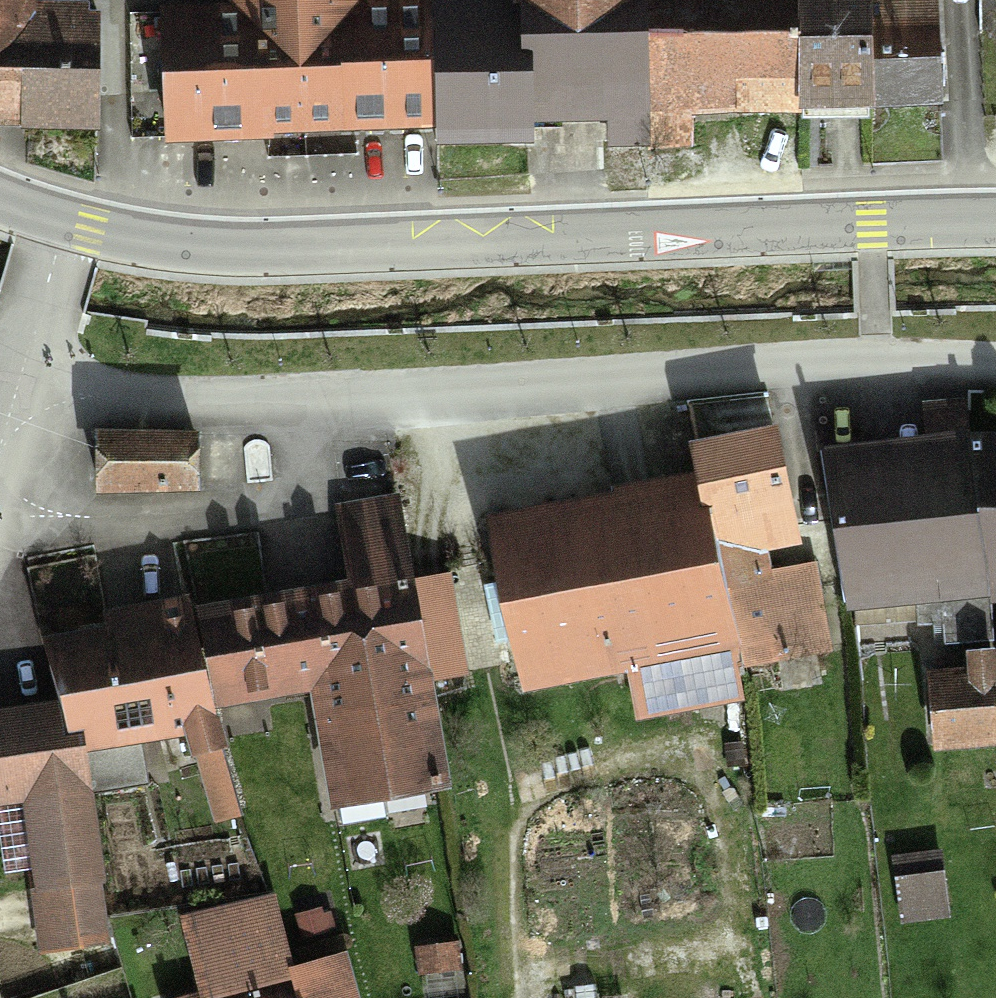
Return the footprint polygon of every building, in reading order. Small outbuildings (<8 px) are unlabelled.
[(92,123),(96,10),(32,8),(32,0),(0,0),(0,119),(92,123)] [(417,5),(339,7),(338,0),(215,0),(215,9),(138,11),(141,125),(420,119),(417,5)] [(493,3),(496,118),(782,112),(779,0),(493,0),(493,3)] [(782,112),(852,110),(850,0),(779,0),(782,112)] [(852,110),(923,108),(921,0),(850,0),(852,110)] [(496,118),(493,3),(417,5),(420,119),(421,159),(497,157),(496,118)] [(912,449),(822,453),(827,587),(961,581),(954,448),(953,409),(911,411),(912,449)] [(198,432),(95,433),(96,494),(199,494),(198,432)] [(682,491),(471,521),(494,685),(605,669),(611,715),(711,701),(695,589),(742,583),(738,552),(768,547),(753,438),(676,449),(682,491)] [(960,442),(961,581),(987,581),(988,700),(995,700),(995,441),(960,442)] [(96,635),(30,646),(40,707),(44,751),(65,748),(177,725),(192,819),(221,814),(205,720),(306,704),(323,809),(426,792),(409,687),(448,681),(431,581),(169,623),(166,606),(93,618),(96,635)] [(948,680),(914,682),(918,753),(980,750),(976,659),(947,660),(948,680)] [(65,748),(44,751),(40,707),(0,709),(0,802),(17,801),(32,924),(86,917),(65,748)] [(937,879),(884,884),(887,918),(940,913),(937,879)] [(442,943),(408,946),(410,975),(444,972),(442,943)] [(196,997),(338,997),(329,964),(196,997)]
